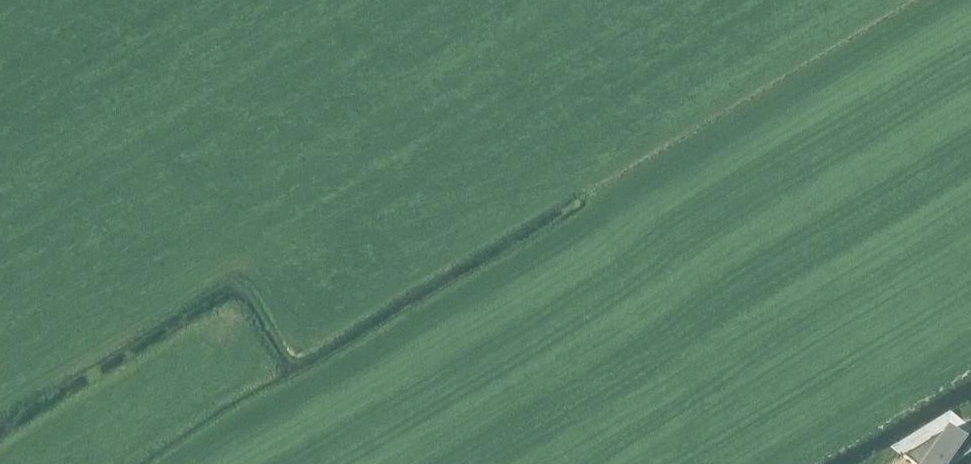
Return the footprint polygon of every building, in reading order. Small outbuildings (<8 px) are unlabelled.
[(969,435),(965,441),(948,430),(904,458),(912,463),(949,463),(950,463),(952,463),(970,463),(970,437),(969,435)]
